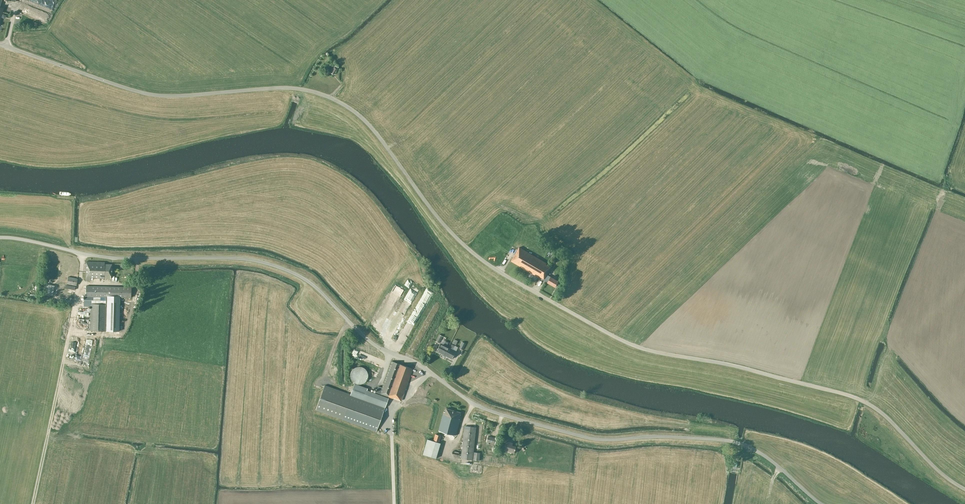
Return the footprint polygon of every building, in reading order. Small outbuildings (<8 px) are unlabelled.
[(335,64),(334,66),(333,66),(329,72),(334,74),(338,69),(339,67),(335,64)] [(540,277),(548,266),(545,264),(546,263),(519,247),(511,261),(539,277),(539,276),(540,277)] [(86,262),(85,281),(92,281),(92,278),(110,279),(110,275),(111,275),(112,265),(105,264),(105,262),(86,262)] [(550,267),(548,266),(540,277),(548,281),(547,282),(555,287),(558,281),(546,274),(550,267)] [(78,279),(68,277),(67,284),(77,286),(78,279)] [(84,305),(91,305),(90,330),(106,331),(107,303),(117,304),(117,298),(131,298),(131,287),(86,286),(85,297),(84,296),(84,305)] [(78,314),(77,329),(88,329),(88,325),(87,325),(87,317),(87,313),(81,313),(81,314),(78,314)] [(387,316),(379,314),(376,322),(384,325),(387,316)] [(436,351),(444,355),(448,347),(446,346),(448,343),(442,340),(440,344),(436,351)] [(454,346),(452,345),(450,348),(448,347),(444,355),(451,359),(455,351),(452,350),(454,346)] [(315,409),(342,419),(376,431),(388,397),(393,399),(393,398),(401,400),(412,369),(391,361),(382,388),(378,386),(376,392),(380,394),(379,395),(367,390),(367,388),(357,385),(353,396),(324,385),(315,409)] [(368,376),(368,375),(367,374),(367,373),(367,372),(366,371),(366,370),(365,369),(364,369),(364,368),(363,368),(363,367),(362,367),(361,367),(360,367),(359,367),(358,367),(357,367),(356,367),(355,367),(354,368),(353,369),(352,370),(351,371),(351,372),(350,373),(350,374),(350,375),(350,376),(350,377),(350,378),(351,378),(351,379),(351,380),(352,380),(352,381),(353,382),(354,383),(355,383),(356,384),(357,384),(358,384),(359,384),(360,384),(361,384),(362,384),(363,383),(364,383),(364,382),(365,382),(366,381),(366,380),(367,379),(367,378),(367,377),(368,376)] [(413,381),(419,383),(421,375),(413,372),(409,384),(412,385),(413,381)] [(418,388),(416,393),(422,396),(424,390),(418,388)] [(444,412),(438,433),(451,436),(451,435),(456,436),(460,419),(459,419),(460,413),(446,409),(445,412),(444,412)] [(476,427),(465,426),(461,459),(472,460),(476,427)] [(433,440),(440,442),(442,434),(436,432),(433,440)] [(488,436),(486,442),(495,444),(497,438),(488,436)] [(440,443),(428,439),(423,454),(436,458),(440,443)] [(506,441),(504,450),(514,453),(516,446),(512,445),(513,443),(506,441)]
